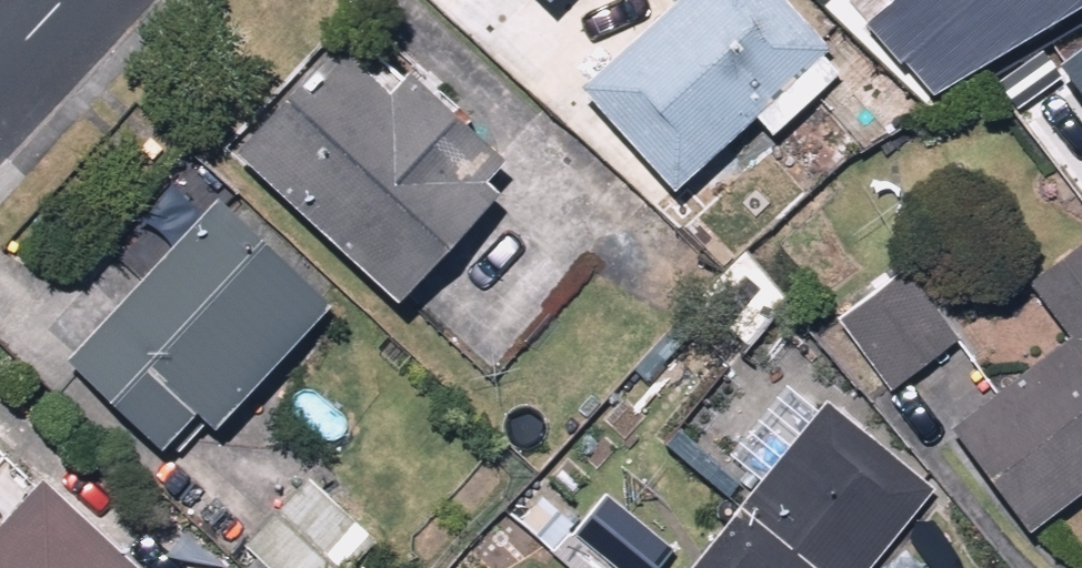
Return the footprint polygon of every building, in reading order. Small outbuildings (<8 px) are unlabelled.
[(765,112),(779,127),(844,67),(830,52),(843,41),(805,0),(685,0),(596,82),(689,182),(765,112)] [(867,29),(935,95),(1081,10),(1081,0),(902,0),(867,29)] [(517,184),(505,172),(521,155),(422,60),(406,77),(356,29),(251,137),(412,292),(517,184)] [(1061,67),(1081,94),(1081,52),(1061,67)] [(85,262),(127,301),(80,350),(178,442),(213,404),(231,420),(344,301),(304,263),(229,192),(214,209),(172,170),(85,262)] [(1045,283),(1081,333),(1081,255),(1045,283)] [(965,335),(917,265),(849,311),(897,381),(965,335)] [(967,423),(1043,525),(1081,496),(1081,338),(967,423)] [(937,486),(829,402),(701,567),(874,567),(937,486)] [(297,483),(242,432),(195,483),(251,534),(297,483)] [(0,536),(0,567),(159,567),(60,473),(0,536)] [(313,475),(251,544),(278,567),(357,567),(384,538),(313,475)]
